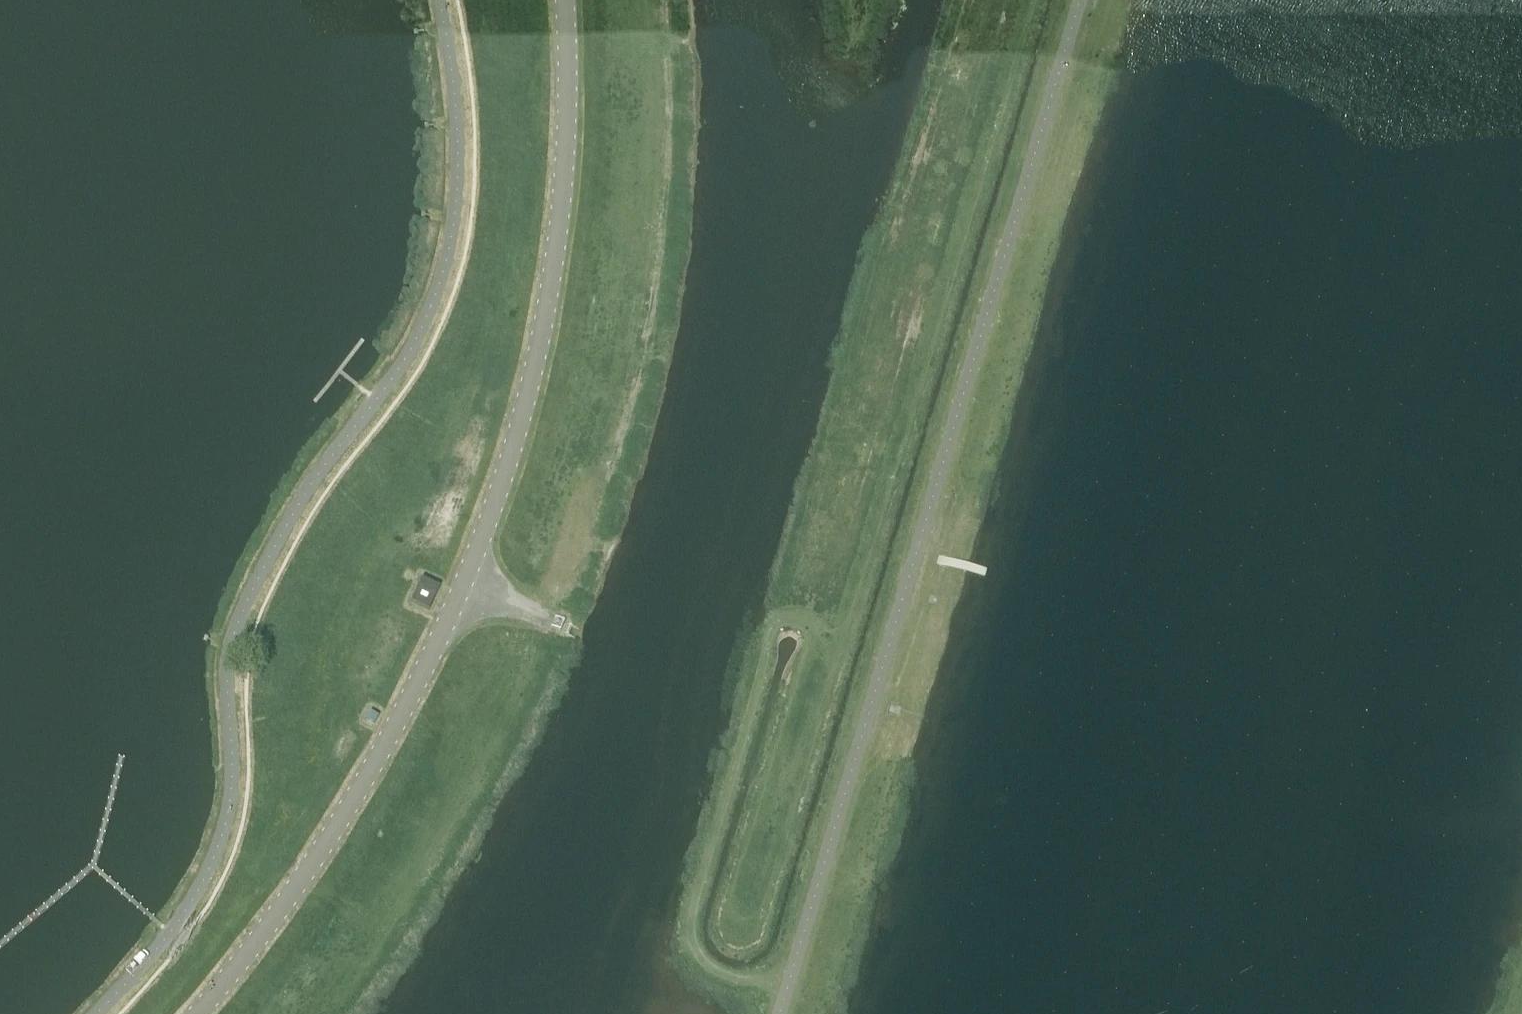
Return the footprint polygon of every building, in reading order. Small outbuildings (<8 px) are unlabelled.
[(429,611),(439,588),(421,580),(411,603),(429,611)]
